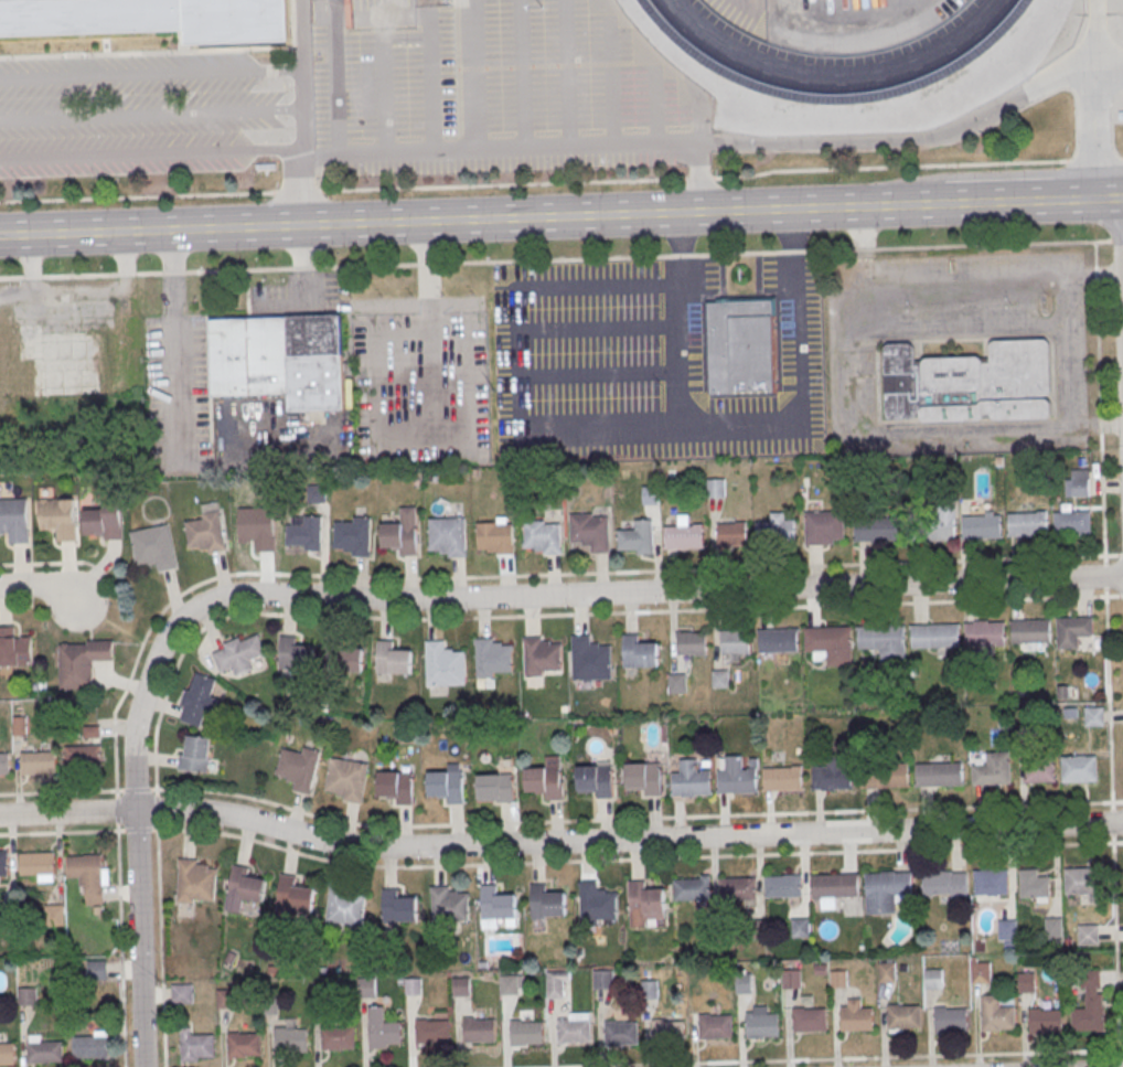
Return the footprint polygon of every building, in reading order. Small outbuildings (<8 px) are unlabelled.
[(188,29),(0,35),(0,0),(289,0),(290,40),(188,43),(188,29)] [(706,303),(771,301),(774,394),(709,396),(706,303)] [(212,321),(342,316),(346,408),(291,410),(290,395),(215,398),(212,321)] [(886,345),(889,344),(910,343),(912,344),(915,348),(915,364),(923,364),(923,362),(924,360),(928,359),(978,356),(982,359),(983,361),(990,361),(990,345),(991,343),(994,341),(1046,339),(1048,340),(1049,343),(1052,401),(1054,402),(1055,403),(1055,413),(1054,416),(1051,418),(998,420),(994,418),(993,414),(985,415),(985,418),(982,419),(927,422),(923,422),(921,418),(921,414),(917,414),(916,418),(913,418),(890,419),(888,418),(887,415),(884,349),(886,345)] [(1090,496),(1090,470),(1066,470),(1066,496),(1090,496)] [(707,480),(725,480),(726,499),(708,499),(707,480)] [(643,488),(659,487),(660,505),(643,505),(643,488)] [(41,501),(76,500),(77,542),(57,542),(57,530),(42,530),(41,501)] [(10,531),(0,531),(0,502),(30,501),(31,543),(11,544),(10,531)] [(220,501),(228,549),(211,553),(210,548),(201,549),(201,547),(191,548),(186,522),(205,519),(203,504),(220,501)] [(105,504),(124,503),(125,540),(106,541),(106,534),(86,535),(85,510),(106,509),(105,504)] [(382,524),(402,523),(402,509),(417,508),(419,555),(403,556),(403,551),(393,551),(392,547),(383,548),(382,524)] [(276,510),(240,510),(240,548),(276,548),(276,510)] [(805,513),(806,545),(834,545),(834,540),(845,540),(844,512),(805,513)] [(1054,513),(1055,534),(1079,534),(1080,537),(1091,536),(1090,512),(1054,513)] [(1008,514),(1009,537),(1047,535),(1046,513),(1008,514)] [(570,515),(593,514),(593,519),(609,518),(610,553),(591,554),(591,545),(584,546),(584,542),(571,543),(570,515)] [(323,516),(322,552),(306,551),(306,546),(287,545),(287,525),(292,525),(293,518),(306,519),(306,516),(323,516)] [(962,518),(963,540),(1002,538),(1001,516),(962,518)] [(372,519),(371,556),(354,556),(354,552),(344,552),(344,549),(334,548),(335,522),(354,522),(354,518),(372,519)] [(855,520),(856,542),(902,540),(901,518),(855,520)] [(430,520),(466,519),(467,557),(449,558),(449,554),(441,554),(440,551),(430,551),(430,520)] [(908,520),(909,542),(954,541),(954,519),(908,520)] [(618,531),(619,551),(638,551),(638,555),(654,554),(653,520),(635,520),(635,530),(618,531)] [(757,522),(757,545),(795,544),(794,521),(757,522)] [(525,522),(545,522),(545,524),(560,524),(562,554),(544,555),(544,551),(536,551),(536,547),(526,547),(525,522)] [(746,522),(717,522),(717,546),(746,546),(746,522)] [(478,524),(479,549),(489,549),(489,553),(498,553),(498,555),(514,554),(513,524),(498,525),(498,523),(478,524)] [(131,532),(169,524),(179,568),(160,573),(158,564),(150,566),(150,563),(139,565),(131,532)] [(665,527),(666,549),(704,548),(703,526),(665,527)] [(1057,619),(1058,650),(1079,649),(1079,637),(1093,637),(1092,618),(1057,619)] [(1012,621),(1013,644),(1050,643),(1050,620),(1012,621)] [(966,623),(967,647),(1005,645),(1005,622),(966,623)] [(34,666),(33,637),(17,638),(17,626),(0,627),(0,667),(34,666)] [(911,627),(912,650),(960,648),(959,626),(911,627)] [(858,628),(858,651),(880,650),(880,665),(903,664),(903,627),(858,628)] [(805,629),(806,652),(827,651),(827,666),(852,665),(851,628),(805,629)] [(760,631),(760,653),(799,652),(798,629),(760,631)] [(721,631),(750,631),(750,654),(721,654),(721,631)] [(678,633),(707,632),(707,655),(678,657),(678,633)] [(260,634),(268,654),(252,661),(255,669),(237,676),(234,668),(221,673),(213,653),(226,648),(225,644),(240,638),(242,642),(260,634)] [(571,637),(573,680),(612,679),(611,647),(600,647),(600,644),(591,644),(590,636),(571,637)] [(623,636),(624,668),(660,668),(659,643),(639,643),(639,636),(623,636)] [(281,637),(280,670),(314,671),(315,647),(297,645),(297,637),(281,637)] [(525,638),(525,676),(543,676),(543,671),(562,671),(560,643),(550,644),(550,641),(542,641),(542,638),(525,638)] [(330,639),(329,672),(363,674),(364,649),(344,649),(345,639),(330,639)] [(477,640),(478,679),(494,679),(494,673),(513,672),(512,645),(502,645),(502,643),(494,643),(493,639),(477,640)] [(60,644),(61,691),(95,690),(95,662),(114,662),(114,641),(88,642),(88,644),(60,644)] [(379,641),(378,675),(413,676),(414,652),(395,651),(395,642),(379,641)] [(426,642),(427,687),(466,686),(466,652),(453,653),(452,650),(446,650),(445,641),(426,642)] [(712,671),(729,670),(730,690),(713,690),(712,671)] [(196,673),(216,680),(211,696),(220,700),(213,718),(205,715),(201,728),(180,722),(185,707),(181,706),(186,690),(191,692),(196,673)] [(669,675),(686,674),(686,694),(670,694),(669,675)] [(1084,709),(1102,708),(1103,728),(1085,728),(1084,709)] [(189,736),(212,739),(207,773),(179,770),(180,755),(185,755),(189,736)] [(66,747),(101,746),(101,767),(67,768),(66,747)] [(282,748),(302,754),(304,747),(321,751),(310,794),(293,791),(296,783),(287,781),(288,778),(276,775),(282,748)] [(21,751),(55,751),(56,772),(21,772),(21,751)] [(10,773),(0,774),(0,753),(10,753),(10,773)] [(972,767),(973,788),(1012,786),(1009,753),(987,754),(987,766),(972,767)] [(718,772),(719,794),(758,793),(757,769),(744,770),(742,756),(726,757),(726,771),(718,772)] [(813,768),(813,791),(852,790),(852,766),(844,766),(844,756),(827,756),(827,768),(813,768)] [(526,768),(546,768),(545,757),(560,757),(562,782),(564,782),(565,800),(546,801),(546,794),(527,794),(526,768)] [(1062,758),(1062,782),(1095,781),(1095,757),(1062,758)] [(331,758),(370,765),(363,804),(344,802),(345,798),(338,797),(338,793),(325,791),(331,758)] [(673,773),(674,797),(712,796),(710,772),(698,773),(697,759),(680,760),(680,773),(673,773)] [(1026,759),(1027,783),(1055,783),(1054,759),(1026,759)] [(627,765),(661,764),(662,796),(646,797),(646,790),(628,791),(627,765)] [(917,766),(918,789),(963,787),(962,764),(917,766)] [(863,767),(864,790),(909,788),(908,765),(863,767)] [(578,767),(612,766),(613,798),(598,799),(598,792),(579,793),(578,767)] [(764,769),(764,791),(803,790),(802,768),(764,769)] [(429,772),(463,771),(464,804),(449,804),(449,799),(439,799),(439,797),(429,798),(429,772)] [(379,773),(414,773),(414,805),(398,805),(398,800),(387,800),(387,797),(379,797),(379,773)] [(479,776),(513,775),(514,803),(499,804),(499,801),(480,802),(479,776)] [(8,851),(0,851),(0,876),(8,876),(8,851)] [(20,853),(54,852),(55,873),(20,874),(20,853)] [(68,856),(103,856),(104,905),(87,906),(86,887),(81,887),(81,877),(68,878),(68,856)] [(180,860),(177,904),(195,906),(195,900),(215,901),(217,869),(207,869),(208,866),(196,865),(196,862),(180,860)] [(234,865),(225,910),(239,914),(242,900),(263,904),(266,882),(247,878),(249,868),(234,865)] [(1065,871),(1066,895),(1099,894),(1099,869),(1065,871)] [(975,872),(976,896),(1009,896),(1008,871),(975,872)] [(1020,871),(1020,899),(1051,899),(1050,877),(1038,878),(1038,871),(1020,871)] [(922,873),(923,894),(969,893),(967,872),(922,873)] [(865,875),(866,916),(896,915),(896,896),(911,896),(911,874),(865,875)] [(281,876),(276,920),(297,922),(298,911),(311,914),(314,890),(295,888),(296,878),(281,876)] [(766,877),(767,898),(803,897),(802,876),(766,877)] [(813,877),(814,898),(859,897),(858,876),(813,877)] [(674,881),(675,901),(712,900),(710,879),(674,881)] [(719,881),(720,901),(757,900),(756,879),(719,881)] [(630,882),(632,928),(646,928),(646,920),(666,919),(665,889),(646,890),(645,882),(630,882)] [(581,883),(581,917),(617,916),(616,893),(596,893),(596,883),(581,883)] [(331,884),(325,922),(362,927),(366,895),(356,893),(356,890),(347,889),(349,886),(331,884)] [(532,885),(533,918),(567,917),(567,894),(547,895),(547,885),(532,885)] [(482,886),(483,919),(517,919),(517,896),(498,896),(498,886),(482,886)] [(432,888),(434,921),(468,920),(468,897),(448,898),(448,888),(432,888)] [(383,889),(384,922),(418,922),(418,899),(398,899),(398,889),(383,889)] [(46,907),(64,907),(65,926),(47,926),(46,907)] [(1,908),(19,908),(20,927),(2,927),(1,908)] [(792,920),(810,919),(811,938),(792,939),(792,920)] [(1045,920),(1062,919),(1062,938),(1045,939),(1045,920)] [(998,922),(1016,921),(1017,940),(999,941),(998,922)] [(1078,927),(1099,926),(1100,945),(1079,946),(1078,927)] [(89,962),(107,961),(107,980),(89,981),(89,962)] [(878,965),(896,964),(897,983),(879,984),(878,965)] [(972,965),(990,964),(990,984),(972,984),(972,965)] [(782,971),(801,970),(801,990),(783,990),(782,971)] [(1072,1008),(1072,1031),(1104,1031),(1103,970),(1085,971),(1086,1007),(1072,1008)] [(592,972),(610,971),(611,990),(593,991),(592,972)] [(830,972),(848,971),(848,990),(831,991),(830,972)] [(926,972),(943,971),(943,990),(926,991),(926,972)] [(735,975),(752,974),(753,993),(736,994),(735,975)] [(1018,975),(1036,974),(1037,993),(1019,994),(1018,975)] [(501,977),(518,977),(518,995),(501,995),(501,977)] [(359,980),(376,979),(377,999),(360,999),(359,980)] [(405,979),(423,979),(423,997),(405,999),(405,979)] [(452,980),(470,979),(471,997),(453,999),(452,980)] [(547,981),(565,980),(565,1000),(547,1000),(547,981)] [(641,982),(659,981),(660,1001),(642,1001),(641,982)] [(172,986),(192,985),(193,1004),(173,1005),(172,986)] [(18,988),(36,988),(36,1006),(19,1007),(18,988)] [(216,991),(234,990),(234,1009),(216,1010),(216,991)] [(888,1006),(888,1031),(921,1029),(920,1009),(899,1009),(899,1006),(888,1006)] [(983,1007),(983,1031),(1016,1031),(1016,1009),(995,1010),(995,1006),(983,1007)] [(368,1007),(370,1050),(387,1049),(387,1046),(403,1045),(403,1024),(385,1024),(384,1007),(368,1007)] [(841,1009),(841,1032),(874,1032),(874,1010),(853,1011),(853,1007),(841,1009)] [(794,1009),(795,1033),(827,1032),(827,1011),(806,1011),(806,1009),(794,1009)] [(935,1009),(935,1033),(969,1032),(967,1011),(946,1011),(946,1009),(935,1009)] [(1029,1011),(1030,1034),(1062,1034),(1062,1012),(1041,1013),(1041,1010),(1029,1011)] [(746,1013),(747,1037),(780,1036),(779,1015),(758,1015),(758,1013),(746,1013)] [(699,1015),(699,1039),(732,1038),(732,1017),(712,1017),(712,1015),(699,1015)] [(462,1018),(463,1043),(496,1042),(495,1021),(474,1021),(474,1018),(462,1018)] [(416,1021),(416,1044),(449,1044),(449,1022),(428,1023),(428,1020),(416,1021)] [(558,1020),(558,1044),(591,1043),(591,1022),(570,1022),(570,1020),(558,1020)] [(511,1022),(511,1045),(544,1045),(544,1023),(523,1024),(523,1021),(511,1022)] [(652,1021),(653,1045),(686,1044),(685,1023),(664,1023),(664,1021),(652,1021)] [(605,1022),(606,1046),(638,1045),(638,1024),(617,1024),(617,1022),(605,1022)] [(322,1027),(322,1052),(355,1050),(355,1028),(334,1029),(334,1027),(322,1027)] [(180,1028),(181,1064),(197,1063),(197,1058),(214,1058),(213,1037),(191,1037),(191,1028),(180,1028)] [(275,1028),(276,1053),(309,1053),(308,1031),(287,1032),(287,1028),(275,1028)] [(227,1034),(228,1057),(261,1057),(260,1035),(239,1036),(239,1033),(227,1034)] [(73,1038),(73,1059),(108,1058),(107,1037),(73,1038)] [(28,1043),(29,1065),(63,1064),(63,1042),(28,1043)] [(15,1066),(14,1045),(0,1045),(0,1066),(15,1066)]
